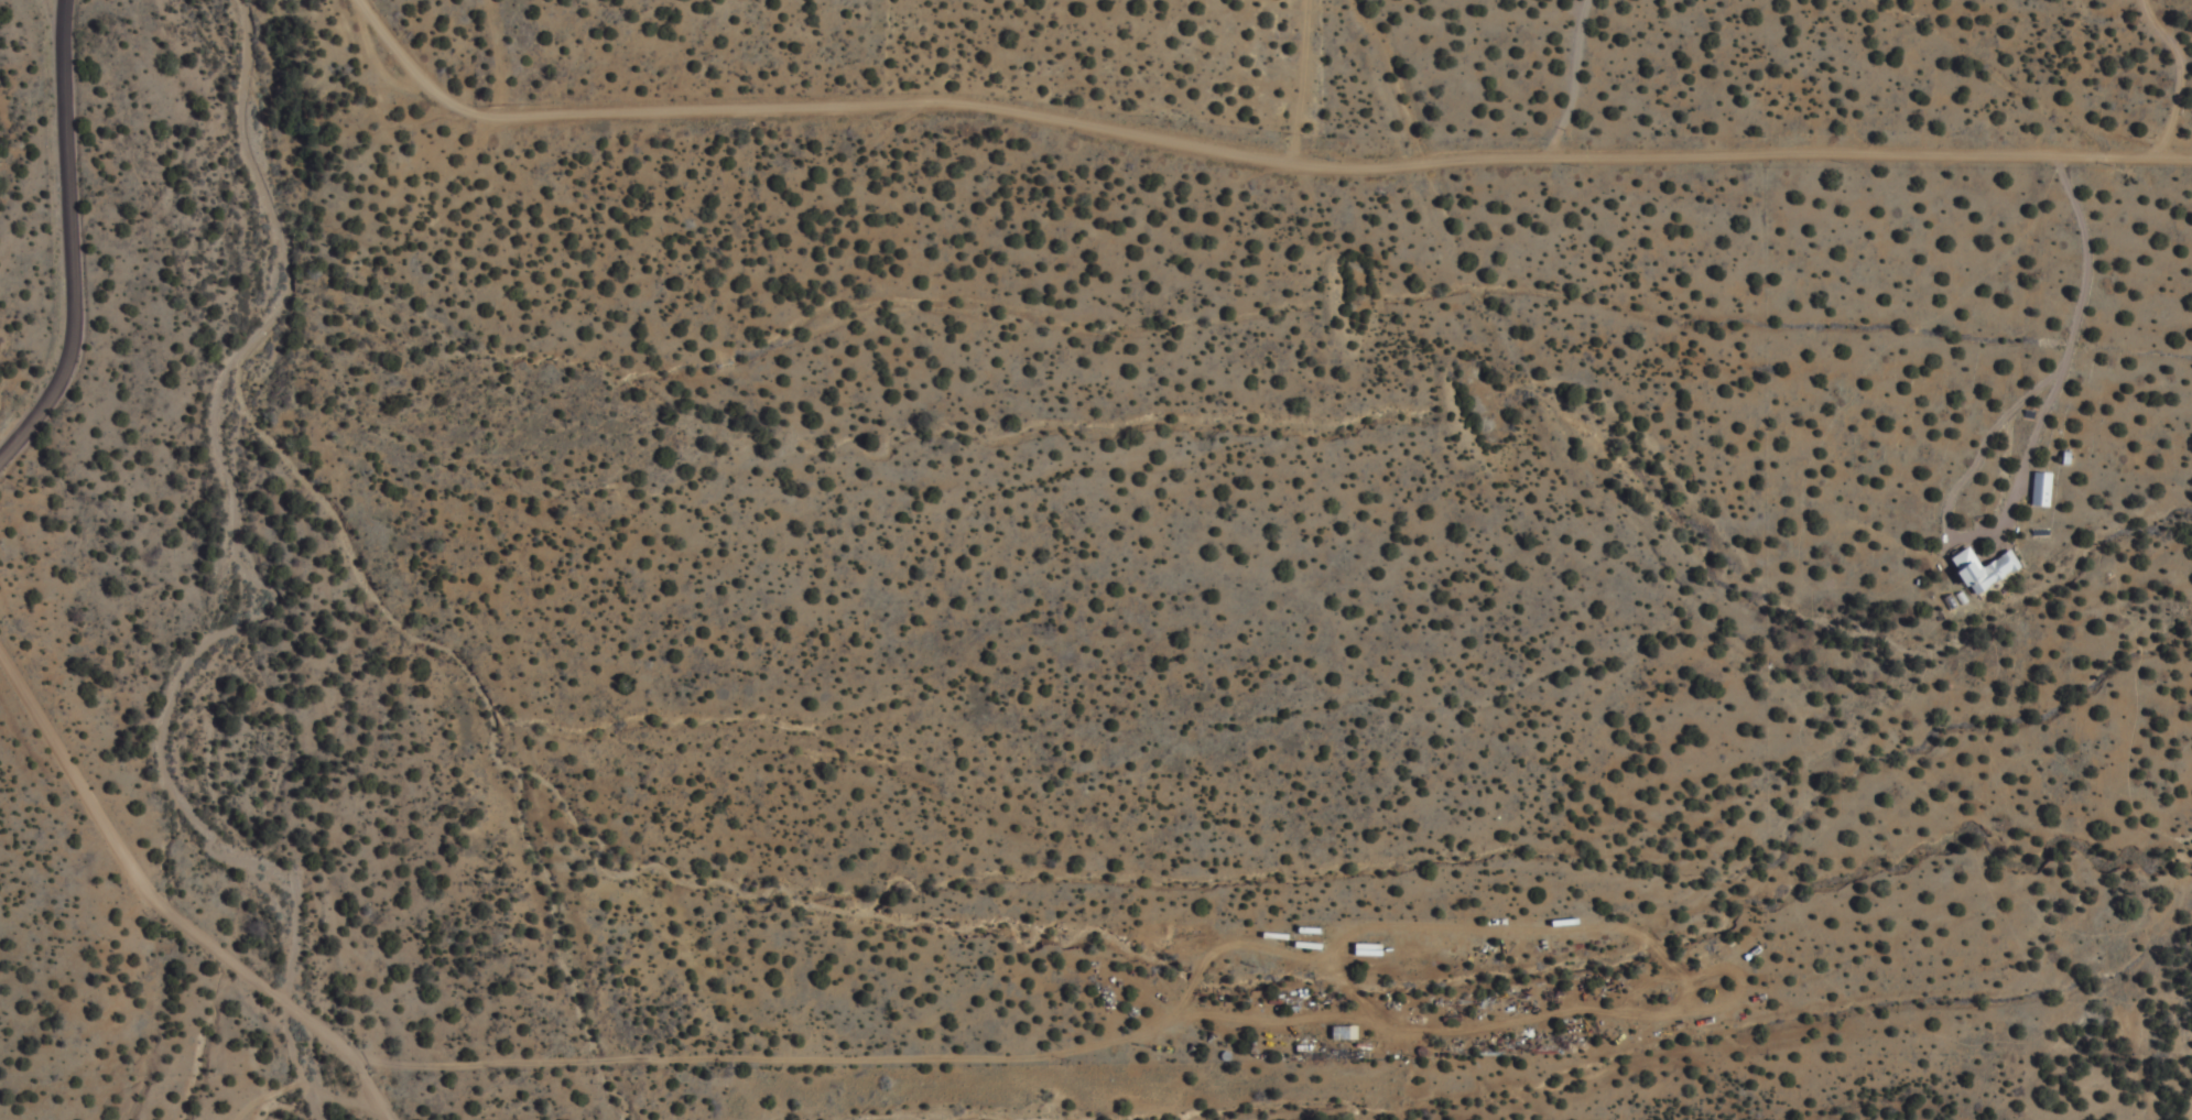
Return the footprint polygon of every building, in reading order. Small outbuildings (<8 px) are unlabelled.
[(2037,506),(2056,507),(2058,473),(2039,472),(2037,506)] [(2029,569),(2018,550),(1987,567),(1976,547),(1955,558),(1976,597),(2029,569)] [(1359,963),(1389,963),(1389,942),(1359,942),(1359,963)] [(1338,1038),(1355,1038),(1355,1026),(1338,1026),(1338,1038)]
